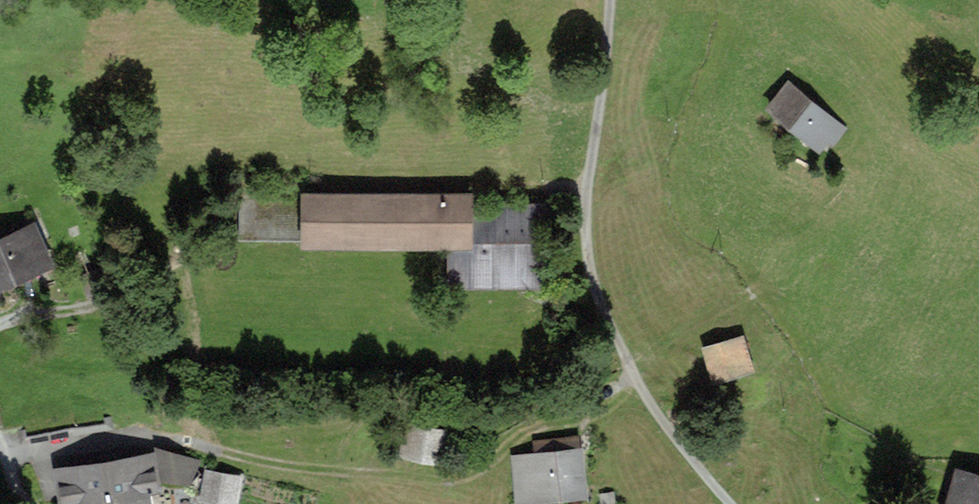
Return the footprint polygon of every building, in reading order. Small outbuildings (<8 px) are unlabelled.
[(787,81),(769,103),(819,144),(833,126),(840,131),(844,126),(787,81)] [(242,237),(304,238),(304,196),(304,177),(243,177),(242,237)] [(304,238),(446,238),(469,238),(469,205),(469,197),(304,196),(304,238)] [(446,282),(540,283),(540,206),(469,205),(469,238),(446,238),(446,282)] [(49,258),(33,225),(0,240),(0,280),(49,258)] [(707,347),(715,374),(750,364),(742,337),(707,347)] [(402,424),(398,448),(449,457),(454,433),(402,424)] [(514,456),(517,495),(584,488),(579,448),(570,449),(569,435),(535,439),(536,453),(514,456)] [(152,483),(148,457),(134,459),(134,462),(121,464),(120,454),(104,456),(106,467),(77,471),(76,468),(62,470),(66,497),(80,495),(81,503),(141,503),(139,486),(152,483)] [(954,471),(948,491),(957,493),(954,503),(978,503),(978,479),(954,471)] [(208,472),(205,488),(235,493),(237,477),(208,472)]
